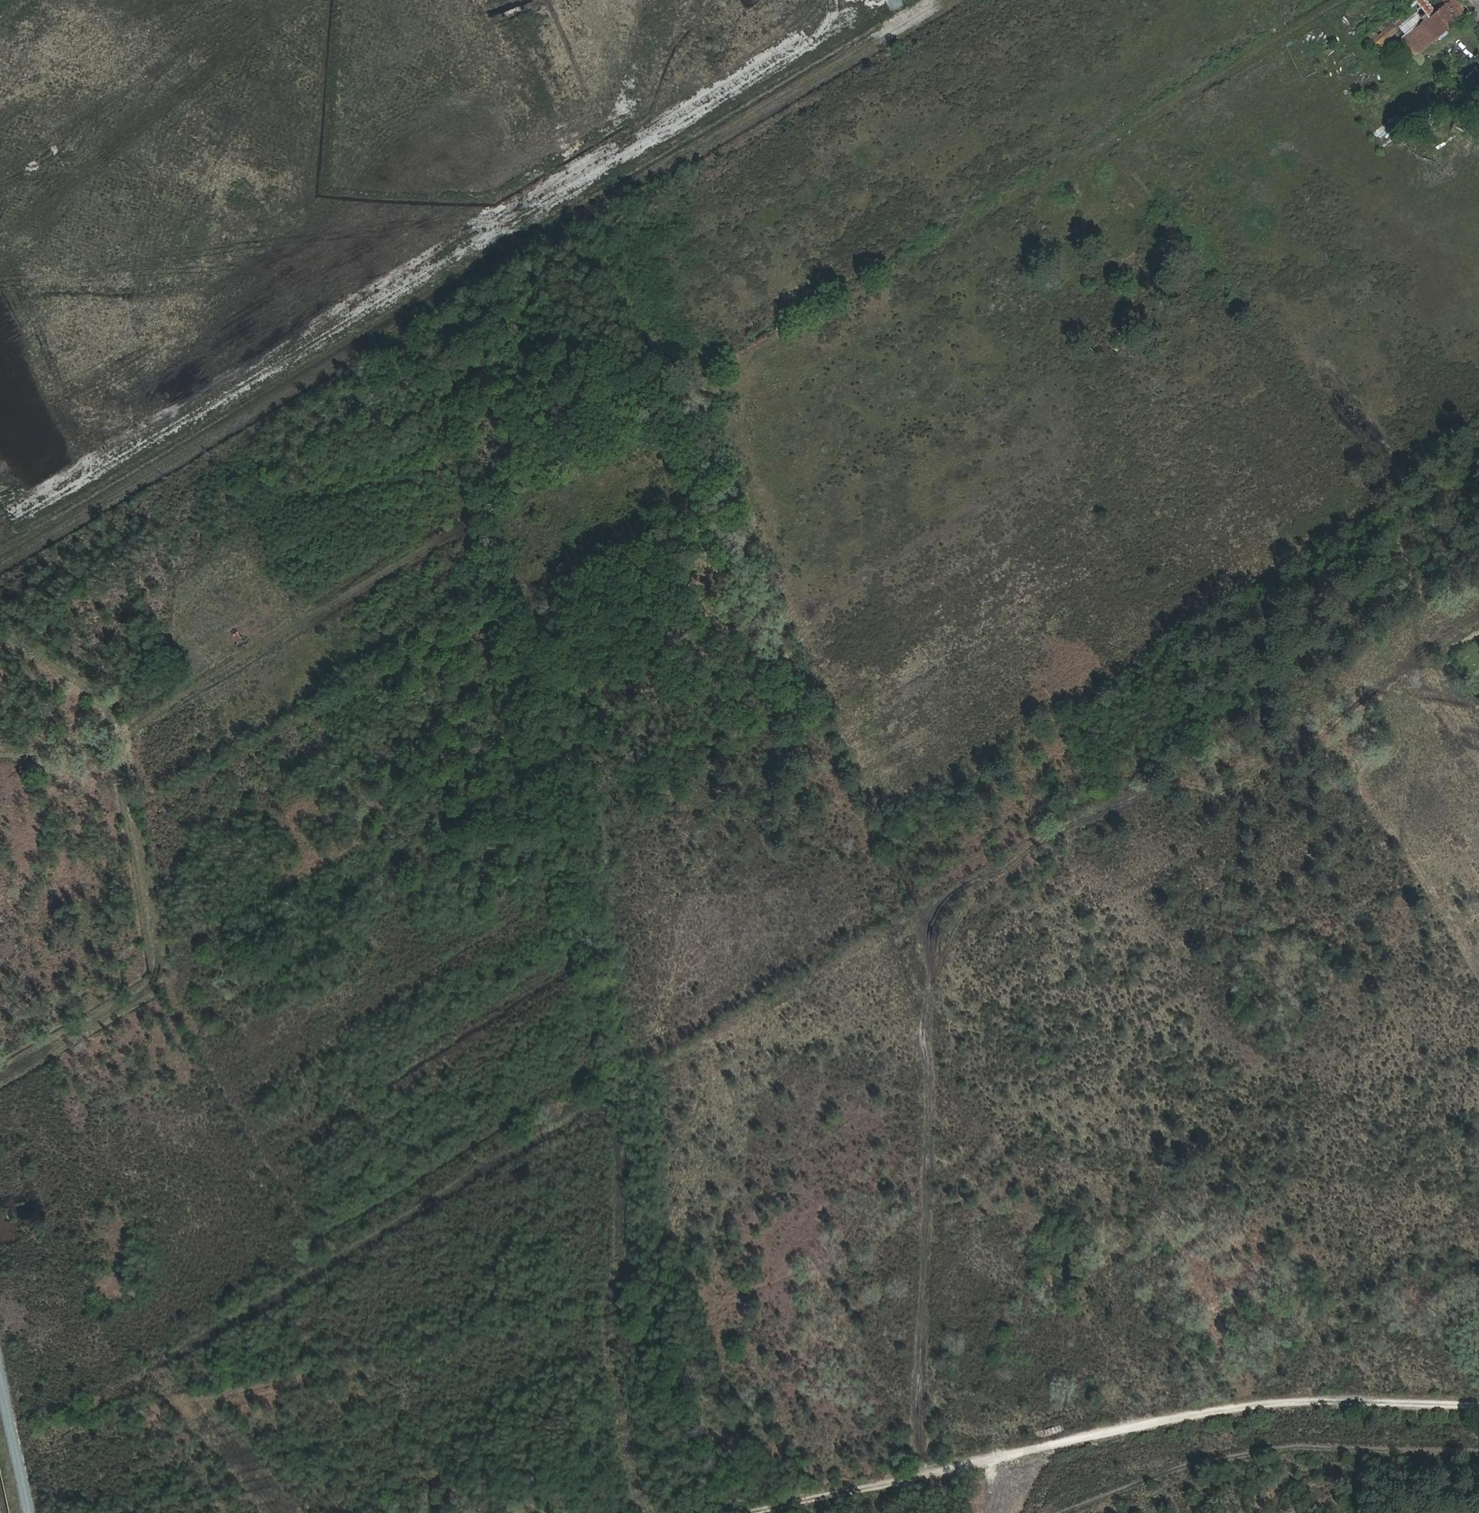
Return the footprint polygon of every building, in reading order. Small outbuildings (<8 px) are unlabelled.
[(1471,0),(1425,0),(1401,19),(1414,35),(1409,38),(1423,55),(1478,10),(1471,0)] [(1390,43),(1388,40),(1402,29),(1392,17),(1371,35),(1382,49),(1390,43)] [(1382,141),(1390,136),(1385,129),(1378,133),(1382,141)] [(238,631),(232,634),(239,645),(245,641),(238,631)]
